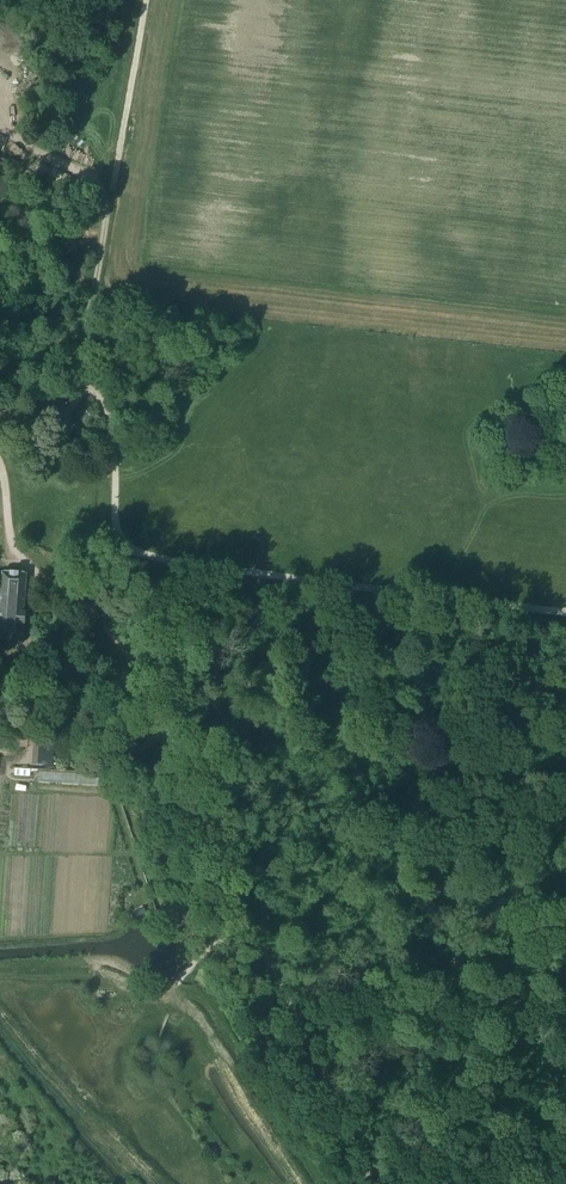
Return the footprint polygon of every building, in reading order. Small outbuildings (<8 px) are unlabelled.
[(1,572),(0,592),(25,592),(26,573),(1,572)] [(23,615),(25,592),(0,592),(0,594),(0,614),(23,615)] [(22,641),(23,615),(0,614),(0,640),(22,641)] [(212,651),(212,665),(235,666),(235,653),(212,651)] [(35,746),(35,745),(36,736),(29,735),(29,734),(14,733),(13,747),(27,748),(28,745),(33,746),(35,746)] [(32,763),(52,765),(54,746),(35,745),(35,746),(33,746),(32,763)] [(39,770),(38,782),(98,786),(99,774),(52,771),(39,770)]
